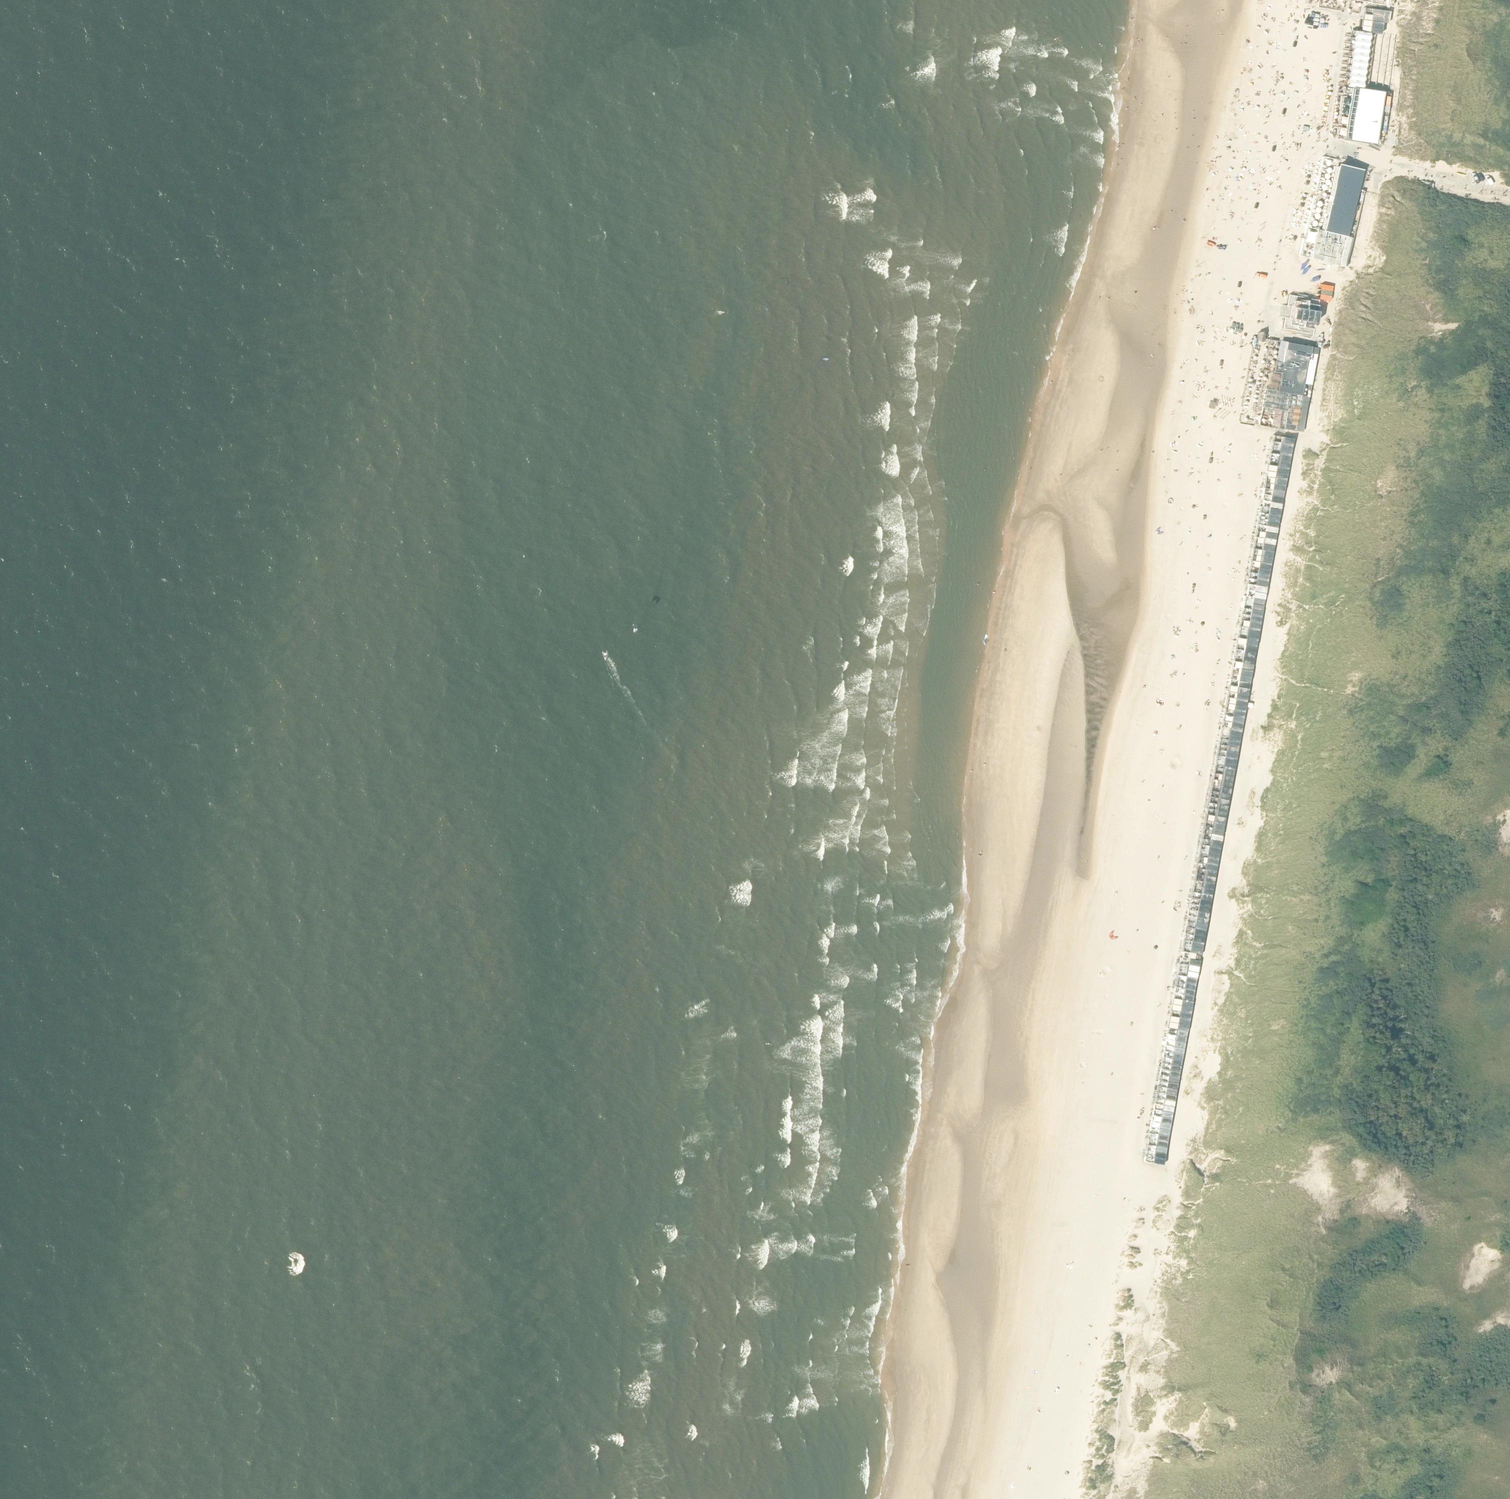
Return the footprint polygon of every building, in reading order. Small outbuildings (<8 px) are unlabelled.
[(1349,88),(1341,138),(1367,141),(1368,136),(1374,136),(1380,92),(1349,88)] [(1314,229),(1307,258),(1344,267),(1350,240),(1343,238),(1355,189),(1359,171),(1353,170),(1353,167),(1347,166),(1347,169),(1335,166),(1320,230),(1314,229)] [(1288,300),(1283,324),(1310,328),(1315,304),(1288,300)] [(1297,430),(1311,352),(1303,350),(1304,345),(1280,340),(1276,364),(1272,363),(1271,370),(1274,370),(1271,388),(1265,387),(1262,405),(1254,403),(1250,422),(1297,430)] [(1272,567),(1293,436),(1274,433),(1263,506),(1261,506),(1252,564),(1272,567)] [(1235,756),(1246,697),(1242,696),(1244,686),(1233,684),(1232,687),(1235,687),(1233,694),(1227,693),(1217,747),(1222,748),(1221,756),(1230,758),(1230,756),(1235,756)] [(1181,978),(1174,977),(1168,1012),(1174,1013),(1173,1022),(1186,1024),(1197,958),(1184,956),(1181,978)] [(1144,1146),(1142,1159),(1160,1162),(1166,1126),(1155,1125),(1152,1147),(1144,1146)]
